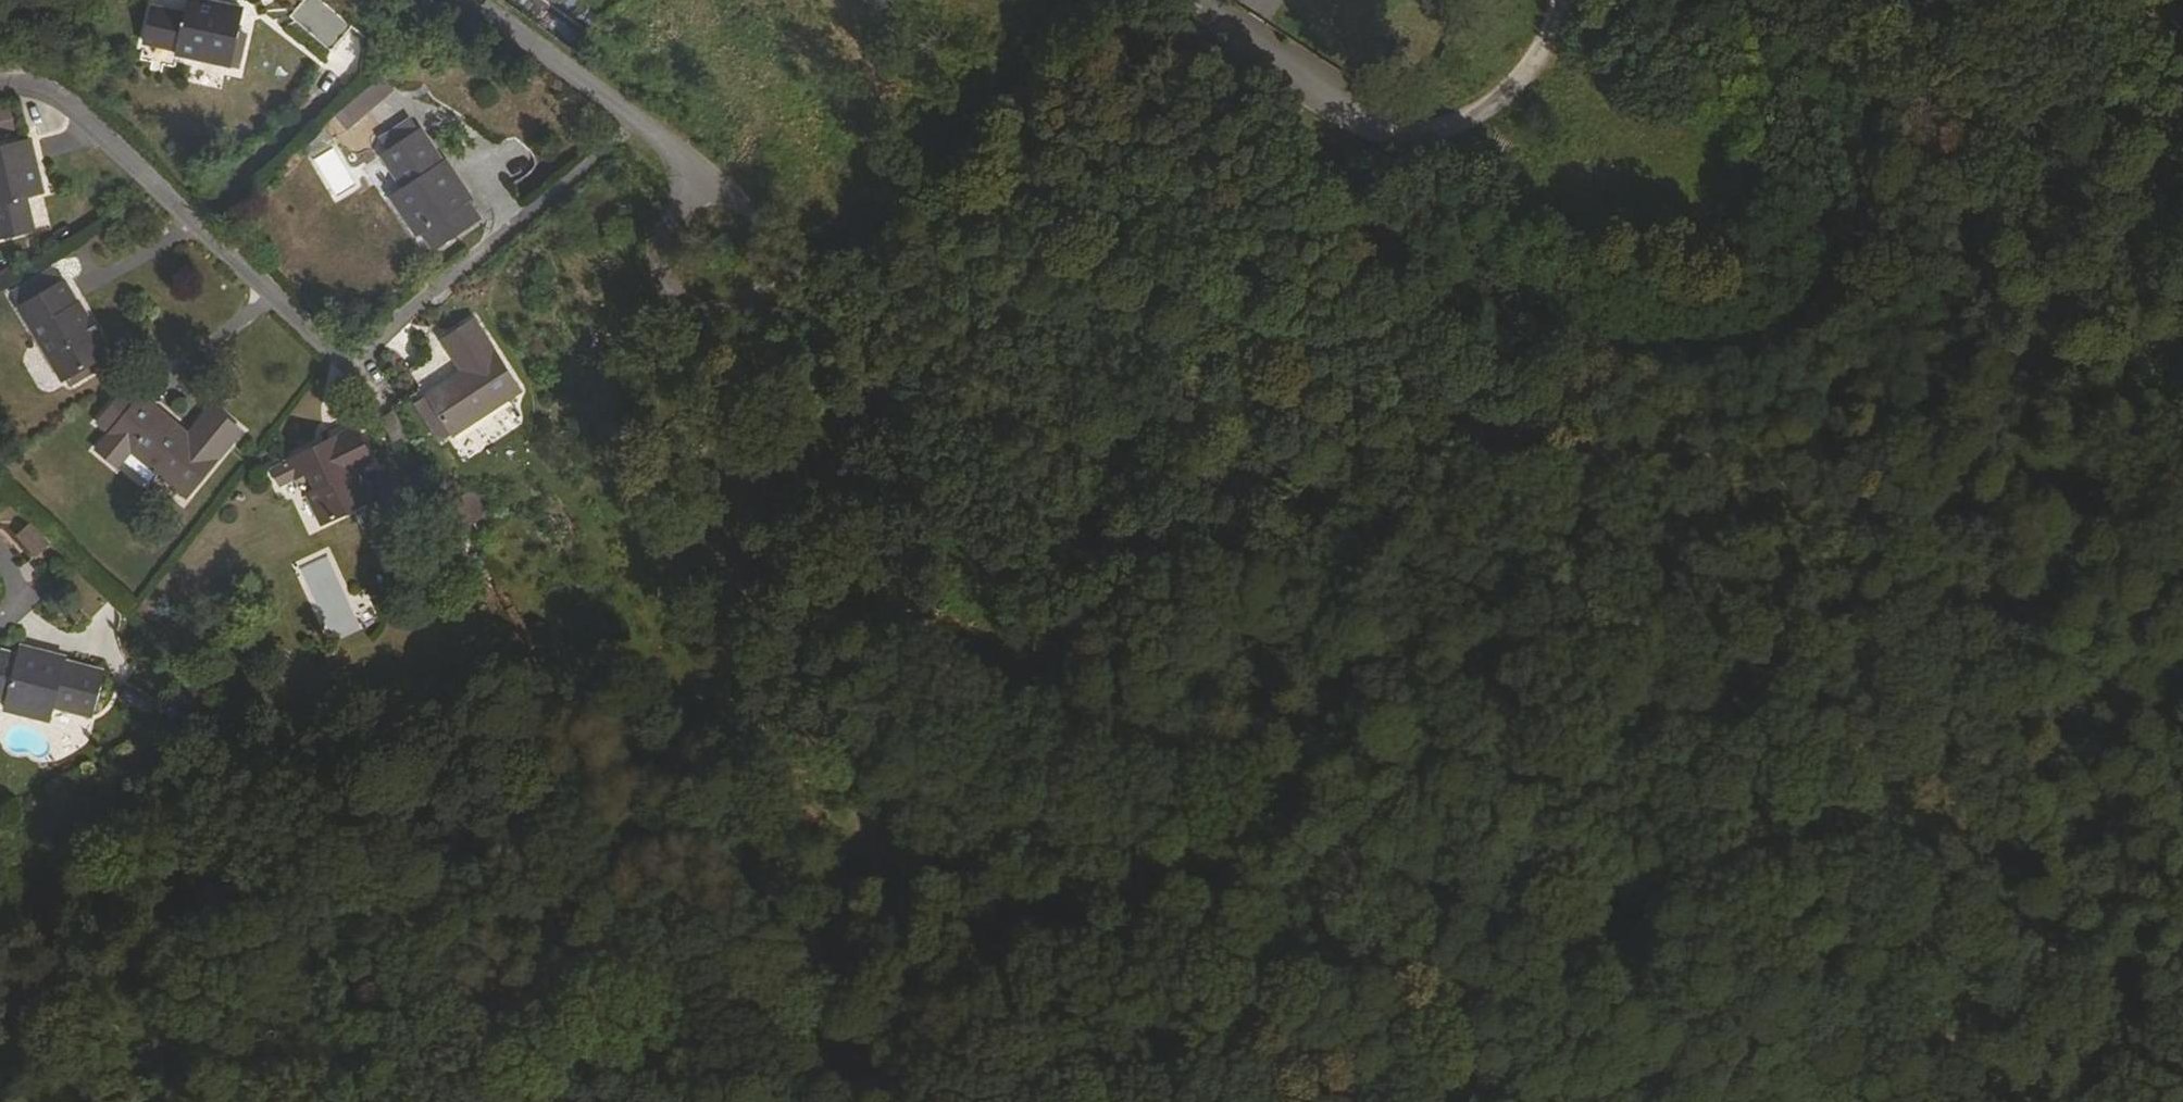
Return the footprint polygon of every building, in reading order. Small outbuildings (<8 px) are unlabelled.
[(179,55),(236,69),(245,33),(241,32),(246,12),(194,0),(193,0),(189,16),(155,7),(147,40),(181,48),(179,55)] [(293,17),(335,50),(354,25),(324,0),(307,0),(293,17)] [(367,82),(379,94),(391,82),(379,70),(367,82)] [(343,105),(356,117),(379,94),(367,82),(343,105)] [(343,105),(337,111),(349,123),(356,117),(343,105)] [(402,127),(410,138),(417,133),(410,122),(402,127)] [(386,138),(393,149),(388,153),(383,157),(405,189),(392,197),(418,235),(424,231),(430,227),(442,245),(480,219),(467,200),(471,198),(446,162),(442,165),(419,132),(417,133),(410,138),(402,127),(386,138)] [(2,237),(33,230),(26,197),(43,193),(31,138),(1,145),(3,151),(0,151),(0,226),(2,237)] [(386,138),(380,142),(388,153),(393,149),(386,138)] [(430,227),(424,231),(436,249),(442,245),(430,227)] [(41,278),(48,291),(67,281),(59,268),(41,278)] [(20,306),(62,380),(68,377),(104,356),(108,354),(67,281),(48,291),(41,278),(21,288),(28,301),(20,306)] [(13,294),(20,306),(28,301),(21,288),(13,294)] [(427,396),(453,436),(521,394),(476,322),(444,342),(464,373),(427,396)] [(68,377),(73,386),(110,367),(104,356),(68,377)] [(130,413),(143,397),(130,387),(117,403),(130,413)] [(117,428),(94,456),(114,473),(133,450),(190,496),(242,432),(214,409),(191,436),(143,397),(130,413),(117,403),(104,417),(117,428)] [(307,495),(322,525),(362,504),(346,475),(372,462),(354,427),(286,462),(304,497),(307,495)] [(32,522),(15,533),(31,558),(48,547),(32,522)] [(91,717),(102,672),(65,663),(66,657),(23,647),(6,711),(50,721),(53,708),(91,717)]
